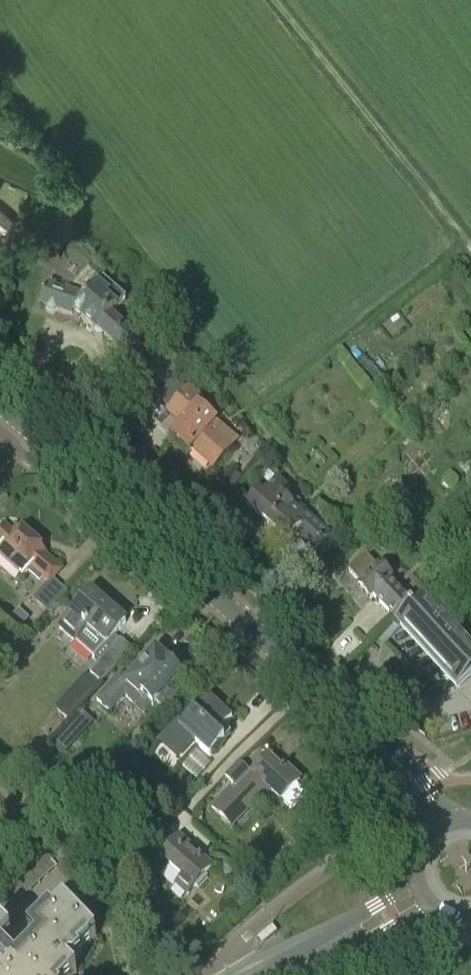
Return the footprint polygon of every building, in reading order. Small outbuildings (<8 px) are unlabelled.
[(95,333),(116,310),(107,301),(110,297),(99,287),(88,299),(49,284),(41,305),(46,307),(47,312),(54,314),(58,312),(73,317),(75,315),(95,333)] [(141,344),(135,339),(127,332),(111,318),(118,311),(116,310),(95,333),(95,334),(95,338),(98,341),(102,341),(104,339),(127,359),(141,344)] [(146,326),(137,336),(156,353),(165,343),(146,326)] [(167,386),(184,367),(163,349),(146,367),(167,386)] [(362,356),(354,362),(381,392),(388,386),(362,356)] [(168,412),(182,424),(171,437),(188,452),(192,449),(213,468),(237,441),(198,406),(203,401),(189,389),(168,412)] [(283,497),(291,489),(279,478),(263,496),(259,492),(247,506),(289,545),(297,536),(315,552),(330,536),(307,515),(305,517),(283,497)] [(60,570),(44,555),(46,552),(18,527),(12,534),(4,526),(0,530),(0,558),(23,578),(29,571),(39,581),(42,577),(48,582),(32,600),(48,613),(67,592),(52,579),(60,570)] [(381,565),(378,568),(365,554),(348,570),(360,584),(358,586),(370,599),(373,597),(397,622),(396,622),(397,623),(412,610),(414,607),(413,606),(390,581),(393,578),(381,565)] [(92,592),(60,629),(94,659),(95,658),(100,663),(90,674),(101,684),(131,649),(121,640),(119,642),(113,637),(126,623),(92,592)] [(412,610),(397,623),(458,690),(470,678),(470,647),(424,596),(413,606),(414,607),(412,610)] [(31,615),(20,605),(10,617),(21,627),(31,615)] [(156,653),(130,682),(120,673),(95,701),(110,715),(125,698),(145,715),(152,706),(156,702),(165,710),(179,695),(170,687),(180,675),(156,653)] [(86,673),(73,687),(84,697),(97,683),(86,673)] [(158,745),(182,766),(200,747),(211,758),(232,734),(225,727),(233,719),(210,697),(181,729),(178,726),(181,723),(179,722),(158,745)] [(79,711),(51,742),(63,753),(91,722),(79,711)] [(224,777),(237,790),(234,794),(229,789),(211,808),(232,828),(262,797),(263,799),(271,791),(281,801),(282,801),(291,809),(305,794),(297,786),(300,782),(286,769),(283,772),(268,758),(252,775),(239,761),(224,777)] [(160,858),(182,878),(176,885),(188,895),(212,868),(178,838),(160,858)] [(40,848),(31,856),(48,874),(57,866),(40,848)] [(31,856),(22,864),(40,883),(48,874),(31,856)] [(22,864),(14,873),(31,891),(40,883),(22,864)] [(31,891),(14,873),(5,881),(22,899),(31,891)] [(0,885),(0,893),(14,908),(22,899),(5,881),(0,885)] [(0,893),(0,911),(5,916),(14,908),(0,893)] [(17,965),(8,956),(17,947),(0,930),(0,974),(76,974),(77,974),(68,966),(96,938),(64,906),(35,935),(44,944),(20,968),(17,965)]
